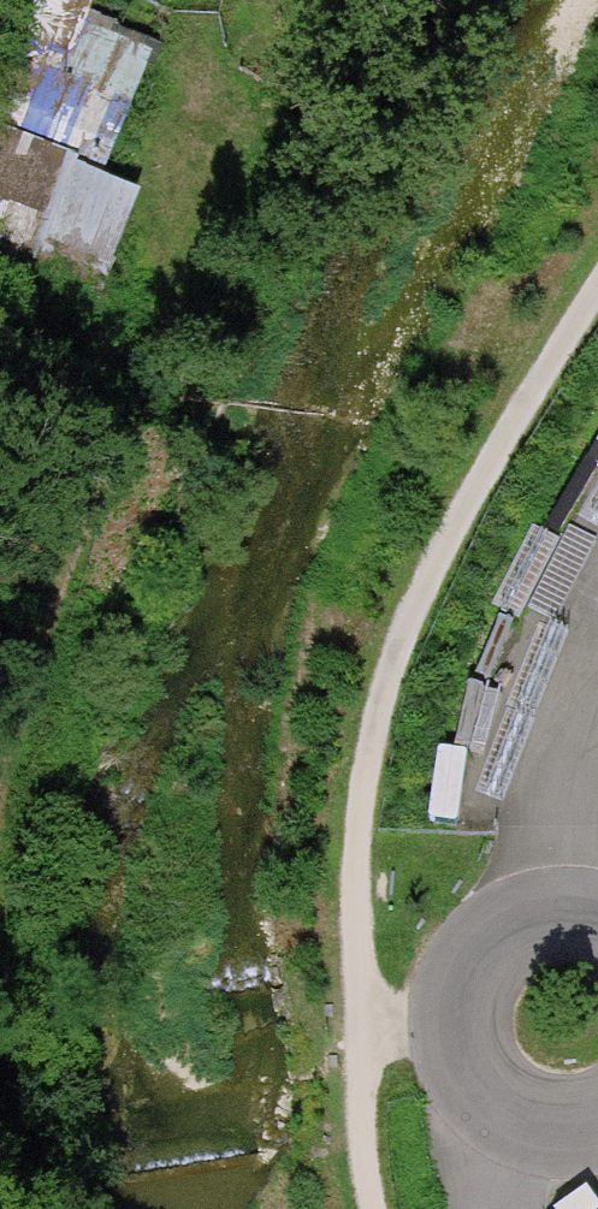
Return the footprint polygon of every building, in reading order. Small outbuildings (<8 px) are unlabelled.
[(120,184),(167,45),(98,22),(105,0),(66,0),(0,196),(0,260),(118,299),(153,195),(120,184)]
